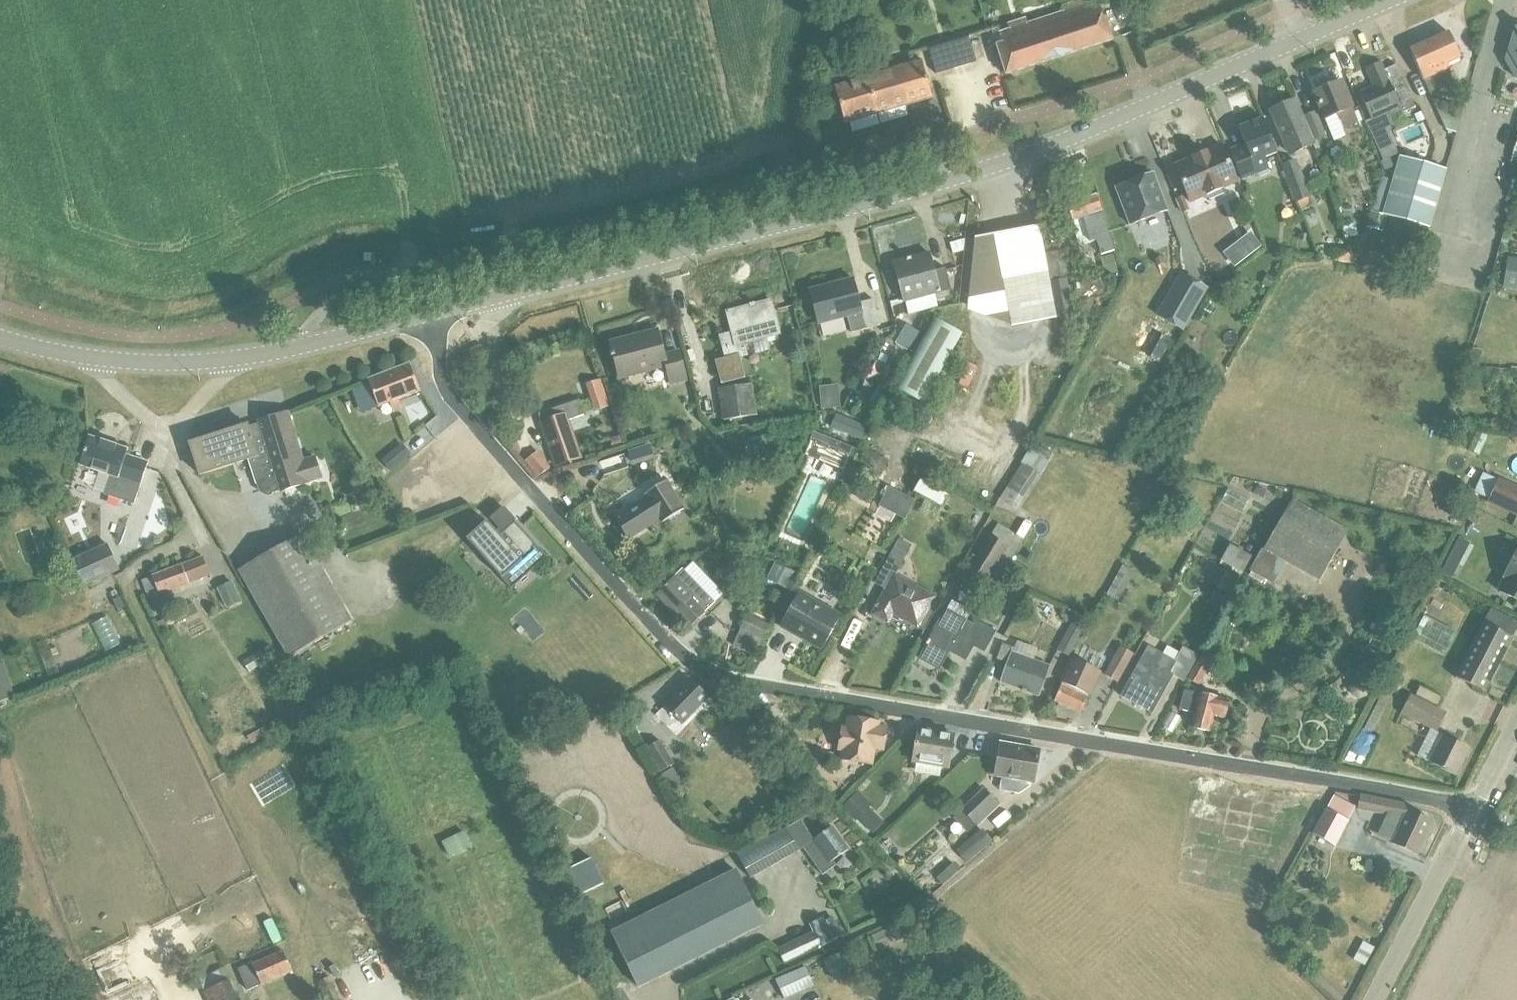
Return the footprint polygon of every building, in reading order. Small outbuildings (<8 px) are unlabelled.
[(999,31),(1003,43),(997,45),(1006,73),(1112,39),(1103,10),(1102,11),(1099,0),(1087,4),(1086,0),(1083,0),(1063,6),(1064,12),(1029,23),(1027,18),(1008,24),(1009,28),(999,31)] [(1507,52),(1508,52),(1505,60),(1515,77),(1516,78),(1516,26),(1514,28),(1507,52)] [(1410,50),(1424,80),(1431,93),(1452,83),(1449,68),(1447,63),(1460,57),(1449,32),(1410,50)] [(976,36),(933,42),(937,69),(980,62),(976,36)] [(922,61),(858,80),(835,87),(845,123),(932,97),(922,61)] [(1416,107),(1396,66),(1385,70),(1381,62),(1366,68),(1373,87),(1359,93),(1371,119),(1387,112),(1390,118),(1416,107)] [(1314,92),(1334,141),(1347,136),(1343,128),(1359,122),(1342,80),(1314,92)] [(1272,110),(1291,154),(1314,144),(1294,100),(1272,110)] [(1304,116),(1314,139),(1325,134),(1316,112),(1304,116)] [(1277,153),(1263,118),(1239,127),(1247,148),(1233,153),(1232,149),(1231,150),(1242,180),(1270,169),(1265,158),(1277,153)] [(1177,172),(1191,202),(1238,182),(1222,145),(1193,157),(1196,164),(1177,172)] [(1401,156),(1394,180),(1384,215),(1429,228),(1446,170),(1401,156)] [(1283,165),(1298,201),(1311,196),(1296,160),(1283,165)] [(1153,173),(1116,188),(1130,225),(1167,211),(1153,173)] [(1372,211),(1384,215),(1394,180),(1383,177),(1372,211)] [(1097,241),(1102,255),(1115,251),(1096,195),(1067,204),(1073,222),(1082,219),(1090,243),(1097,241)] [(1177,199),(1183,212),(1189,210),(1183,196),(1177,199)] [(1366,227),(1383,231),(1387,216),(1370,211),(1366,227)] [(1037,220),(971,232),(965,304),(1009,320),(1055,311),(1037,220)] [(1342,227),(1345,239),(1359,235),(1355,223),(1342,227)] [(1237,232),(1246,254),(1262,247),(1253,225),(1237,232)] [(1168,235),(1176,253),(1192,246),(1184,228),(1168,235)] [(1357,260),(1357,245),(1336,246),(1337,261),(1357,260)] [(893,262),(903,301),(951,289),(945,269),(934,271),(930,253),(893,262)] [(1505,288),(1516,290),(1516,260),(1509,258),(1505,288)] [(1181,273),(1165,301),(1177,308),(1169,322),(1184,330),(1208,288),(1181,273)] [(810,290),(819,324),(847,317),(851,333),(880,326),(873,299),(859,303),(853,279),(810,290)] [(1104,293),(1110,293),(1108,280),(1073,284),(1075,303),(1105,301),(1104,293)] [(736,346),(780,334),(771,300),(727,312),(732,333),(720,336),(727,360),(739,357),(736,346)] [(897,388),(925,403),(963,333),(936,318),(897,388)] [(895,343),(909,351),(920,333),(905,325),(895,343)] [(666,366),(671,383),(687,379),(679,352),(665,356),(658,330),(611,343),(620,378),(666,366)] [(962,379),(971,384),(982,365),(974,360),(962,379)] [(368,379),(368,380),(379,407),(390,403),(394,411),(401,409),(398,400),(420,391),(410,363),(368,379)] [(604,375),(589,381),(599,409),(614,404),(604,375)] [(824,400),(841,401),(842,382),(825,381),(824,400)] [(719,388),(723,420),(755,415),(751,384),(719,388)] [(890,394),(886,403),(929,425),(933,417),(890,394)] [(579,400),(539,414),(557,466),(579,458),(569,430),(566,420),(583,414),(579,400)] [(838,408),(832,425),(862,437),(869,420),(838,408)] [(261,491),(268,495),(322,478),(315,457),(303,460),(288,412),(259,422),(259,423),(248,427),(248,425),(190,444),(200,475),(250,459),(258,483),(261,491)] [(810,451),(849,466),(859,443),(819,427),(810,451)] [(105,495),(134,504),(148,463),(126,455),(128,450),(90,437),(80,465),(111,476),(105,495)] [(1038,474),(1040,475),(1052,453),(1032,443),(1021,464),(1021,465),(1000,498),(1016,509),(1038,474)] [(382,461),(390,470),(409,455),(401,446),(382,461)] [(861,462),(884,474),(890,462),(867,450),(861,462)] [(538,452),(526,461),(539,477),(549,469),(550,468),(541,457),(538,452)] [(599,462),(603,476),(629,468),(624,454),(599,462)] [(1516,516),(1516,488),(1500,479),(1488,503),(1516,516)] [(647,498),(615,518),(628,540),(639,533),(661,520),(662,523),(684,509),(666,480),(645,493),(647,498)] [(919,481),(914,493),(942,508),(948,497),(919,481)] [(891,482),(880,501),(905,515),(916,495),(891,482)] [(1231,485),(1224,499),(1247,511),(1254,496),(1231,485)] [(1232,533),(1246,515),(1226,500),(1212,518),(1232,533)] [(1320,582),(1348,533),(1292,501),(1252,571),(1273,583),(1285,562),(1320,582)] [(487,521),(467,539),(469,542),(473,538),(495,563),(491,567),(502,579),(525,558),(535,569),(547,557),(515,521),(500,535),(487,521)] [(989,534),(967,569),(986,581),(1009,546),(1007,544),(1014,533),(998,523),(991,535),(989,534)] [(1460,572),(1473,537),(1461,533),(1448,568),(1460,572)] [(239,570),(289,657),(350,623),(300,535),(239,570)] [(893,614),(918,627),(934,598),(895,576),(911,547),(899,541),(876,583),(887,589),(873,614),(888,623),(893,614)] [(72,561),(83,586),(82,587),(86,597),(117,584),(112,573),(120,570),(108,544),(72,561)] [(1221,560),(1242,573),(1252,556),(1230,544),(1221,560)] [(1512,561),(1504,577),(1504,578),(1502,584),(1499,591),(1516,600),(1516,552),(1512,561)] [(142,579),(148,597),(210,576),(203,557),(142,579)] [(680,571),(659,591),(691,626),(706,613),(705,612),(715,602),(696,581),(705,572),(694,561),(685,570),(684,568),(680,571)] [(1120,569),(1107,595),(1119,601),(1132,575),(1120,569)] [(1217,589),(1227,595),(1237,578),(1226,572),(1217,589)] [(233,581),(218,588),(228,609),(243,601),(233,581)] [(809,600),(811,598),(800,592),(781,626),(793,633),(792,635),(794,635),(796,632),(804,636),(802,640),(803,641),(804,639),(823,649),(840,618),(836,615),(837,613),(826,607),(825,609),(809,600)] [(941,621),(919,659),(936,668),(943,655),(946,650),(966,660),(974,646),(983,651),(984,652),(986,648),(996,632),(976,621),(975,624),(966,619),(971,610),(953,599),(941,621)] [(1446,621),(1451,612),(1434,602),(1417,632),(1448,649),(1459,628),(1446,621)] [(748,614),(734,644),(756,654),(769,625),(748,614)] [(1057,650),(1069,657),(1088,620),(1076,614),(1057,650)] [(1455,677),(1461,680),(1483,691),(1511,637),(1483,622),(1455,677)] [(252,671),(275,658),(267,645),(244,658),(252,671)] [(1001,683),(1039,697),(1050,667),(1013,653),(1014,649),(1003,645),(997,660),(1008,664),(1001,683)] [(1104,675),(1118,683),(1134,654),(1120,646),(1104,675)] [(1184,681),(1198,656),(1183,648),(1175,662),(1162,654),(1160,658),(1146,650),(1121,697),(1152,714),(1173,675),(1184,681)] [(1217,656),(1215,654),(1205,648),(1188,677),(1200,684),(1217,656)] [(1073,660),(1055,701),(1081,713),(1099,672),(1073,660)] [(663,705),(682,723),(709,696),(690,678),(663,705)] [(1185,690),(1180,709),(1192,713),(1195,713),(1192,727),(1209,732),(1213,715),(1219,717),(1224,718),(1228,701),(1185,690)] [(1438,732),(1447,714),(1411,696),(1401,714),(1430,729),(1437,733),(1438,732)] [(1372,732),(1385,706),(1377,702),(1364,728),(1372,732)] [(841,759),(858,762),(872,764),(875,749),(883,750),(887,728),(878,727),(879,723),(848,717),(847,728),(843,728),(839,750),(843,751),(841,759)] [(1430,729),(1417,755),(1431,762),(1430,762),(1458,776),(1471,749),(1444,735),(1438,732),(1437,733),(1430,729)] [(912,761),(949,768),(955,736),(918,730),(912,761)] [(647,747),(662,771),(674,763),(660,740),(647,747)] [(1000,743),(995,775),(1002,776),(1000,790),(1020,794),(1031,786),(1032,781),(1034,782),(1039,750),(1000,743)] [(865,787),(851,796),(873,833),(888,824),(865,787)] [(963,810),(978,825),(1000,805),(985,789),(963,810)] [(1359,809),(1387,815),(1383,823),(1397,830),(1391,843),(1417,855),(1433,823),(1408,811),(1409,806),(1361,796),(1359,809)] [(1313,834),(1335,846),(1348,822),(1326,810),(1313,834)] [(832,827),(813,841),(802,820),(739,856),(751,877),(804,848),(823,874),(836,865),(833,860),(848,850),(832,827)] [(965,838),(954,847),(966,862),(992,840),(982,828),(968,840),(965,838)] [(464,831),(442,841),(449,857),(472,846),(464,831)] [(574,866),(565,848),(554,854),(563,872),(565,871),(578,897),(604,883),(592,858),(574,866)] [(953,863),(936,878),(943,885),(960,870),(953,863)] [(611,933),(638,988),(764,924),(736,870),(611,933)] [(812,933),(777,949),(784,965),(785,964),(832,942),(843,936),(834,916),(822,922),(821,920),(808,926),(812,933)] [(1375,947),(1363,941),(1353,959),(1365,965),(1375,947)] [(241,962),(251,985),(290,968),(282,949),(252,962),(250,958),(241,962)] [(843,951),(824,960),(834,981),(853,972),(843,951)] [(804,968),(775,981),(784,999),(813,986),(804,968)] [(325,974),(316,978),(327,999),(338,999),(325,974)] [(207,999),(236,999),(227,980),(203,990),(207,999)]
